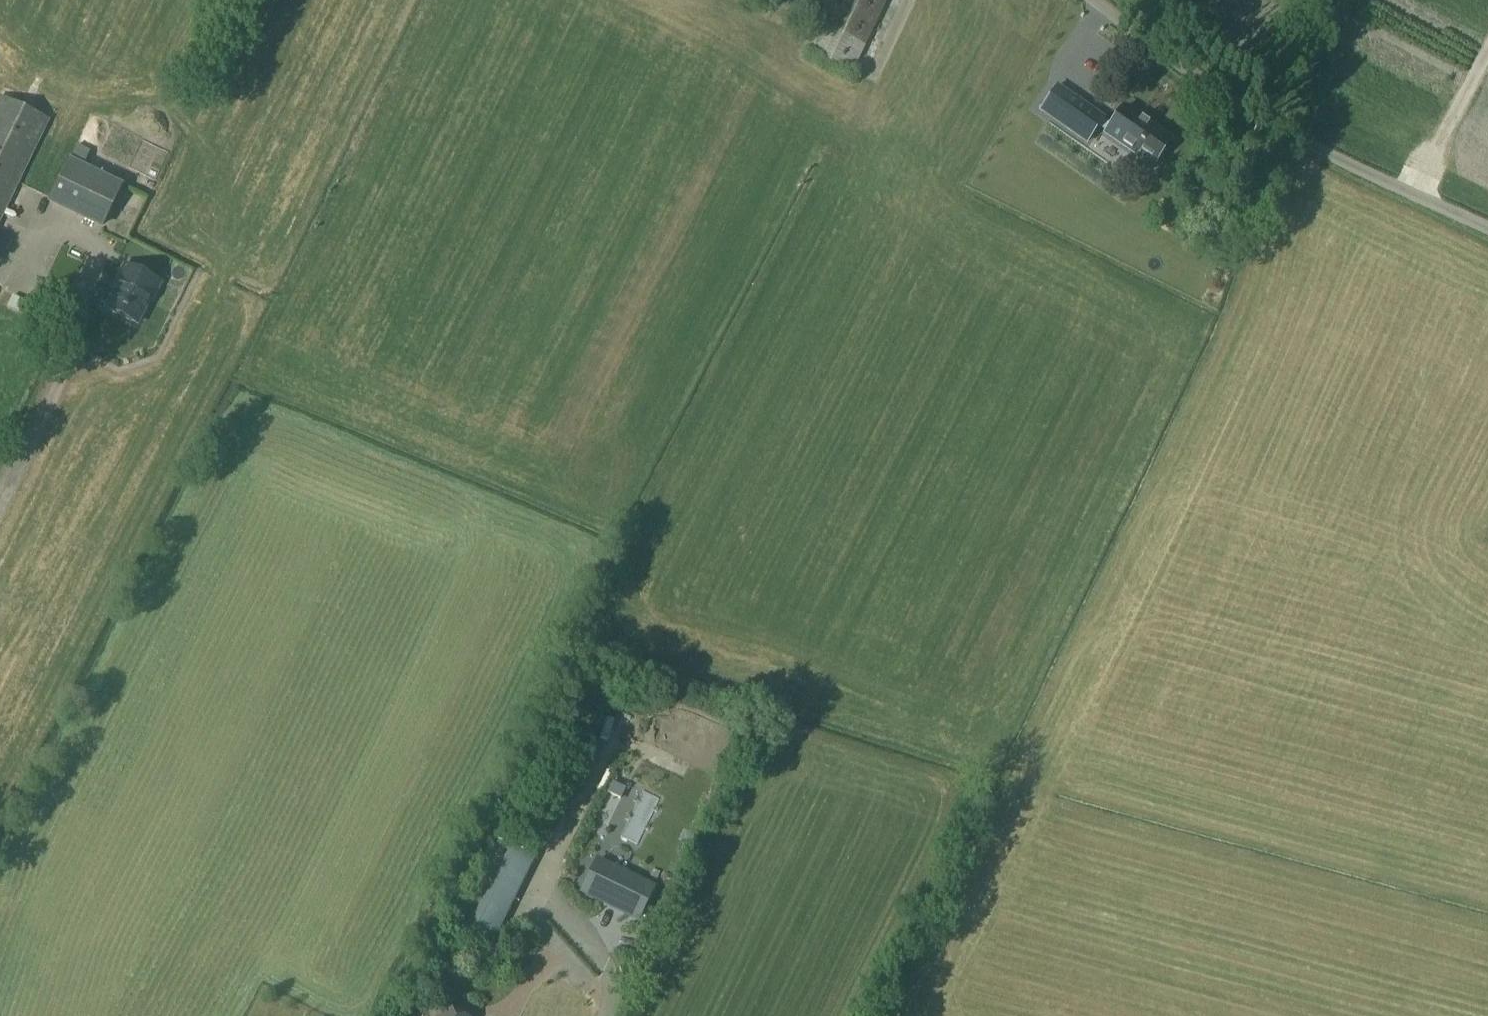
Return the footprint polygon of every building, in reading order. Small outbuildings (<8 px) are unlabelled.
[(803,54),(845,75),(882,0),(829,0),(803,54)] [(1051,119),(1068,95),(1056,87),(1040,111),(1051,119)] [(1169,139),(1124,108),(1111,127),(1106,124),(1101,121),(1102,119),(1068,95),(1051,119),(1086,143),(1096,128),(1103,132),(1106,134),(1134,154),(1137,151),(1138,152),(1153,162),(1169,139)] [(44,122),(0,101),(0,214),(44,122)] [(64,162),(46,203),(99,226),(117,185),(64,162)] [(115,280),(102,309),(134,323),(146,295),(149,296),(156,280),(119,264),(113,279),(115,280)] [(665,703),(613,822),(648,838),(701,718),(665,703)] [(449,936),(487,954),(532,863),(495,844),(449,936)] [(596,864),(581,895),(636,923),(652,892),(596,864)] [(585,992),(543,973),(529,1003),(558,1015),(574,1015),(585,992)]
